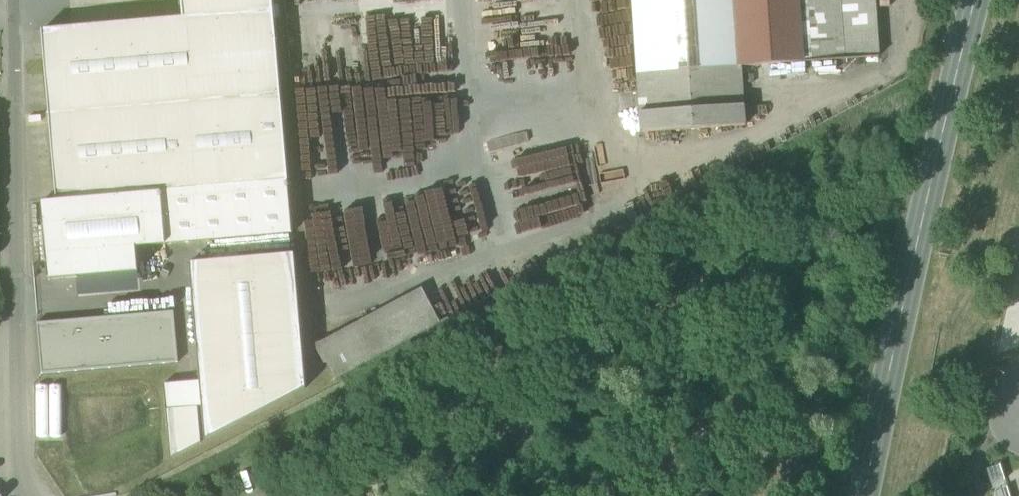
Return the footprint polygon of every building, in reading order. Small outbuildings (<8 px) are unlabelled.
[(272,0),(182,0),(183,17),(42,30),(57,200),(288,181),(272,0)] [(736,0),(632,0),(640,113),(743,106),(741,66),(736,0)] [(802,62),(798,0),(736,0),(741,66),(802,62)] [(802,62),(879,57),(875,0),(798,0),(802,62)] [(745,125),(743,106),(640,113),(641,132),(745,125)] [(137,271),(138,271),(136,247),(292,233),(288,181),(57,200),(42,202),(48,279),(79,276),(137,271)] [(294,253),(190,262),(205,440),(306,388),(294,253)] [(79,276),(81,296),(138,291),(137,271),(79,276)] [(414,291),(316,344),(335,379),(433,327),(414,291)] [(174,311),(37,323),(41,374),(178,362),(174,311)] [(198,406),(166,409),(170,458),(201,442),(198,406)] [(36,417),(36,434),(54,434),(54,417),(36,417)]
